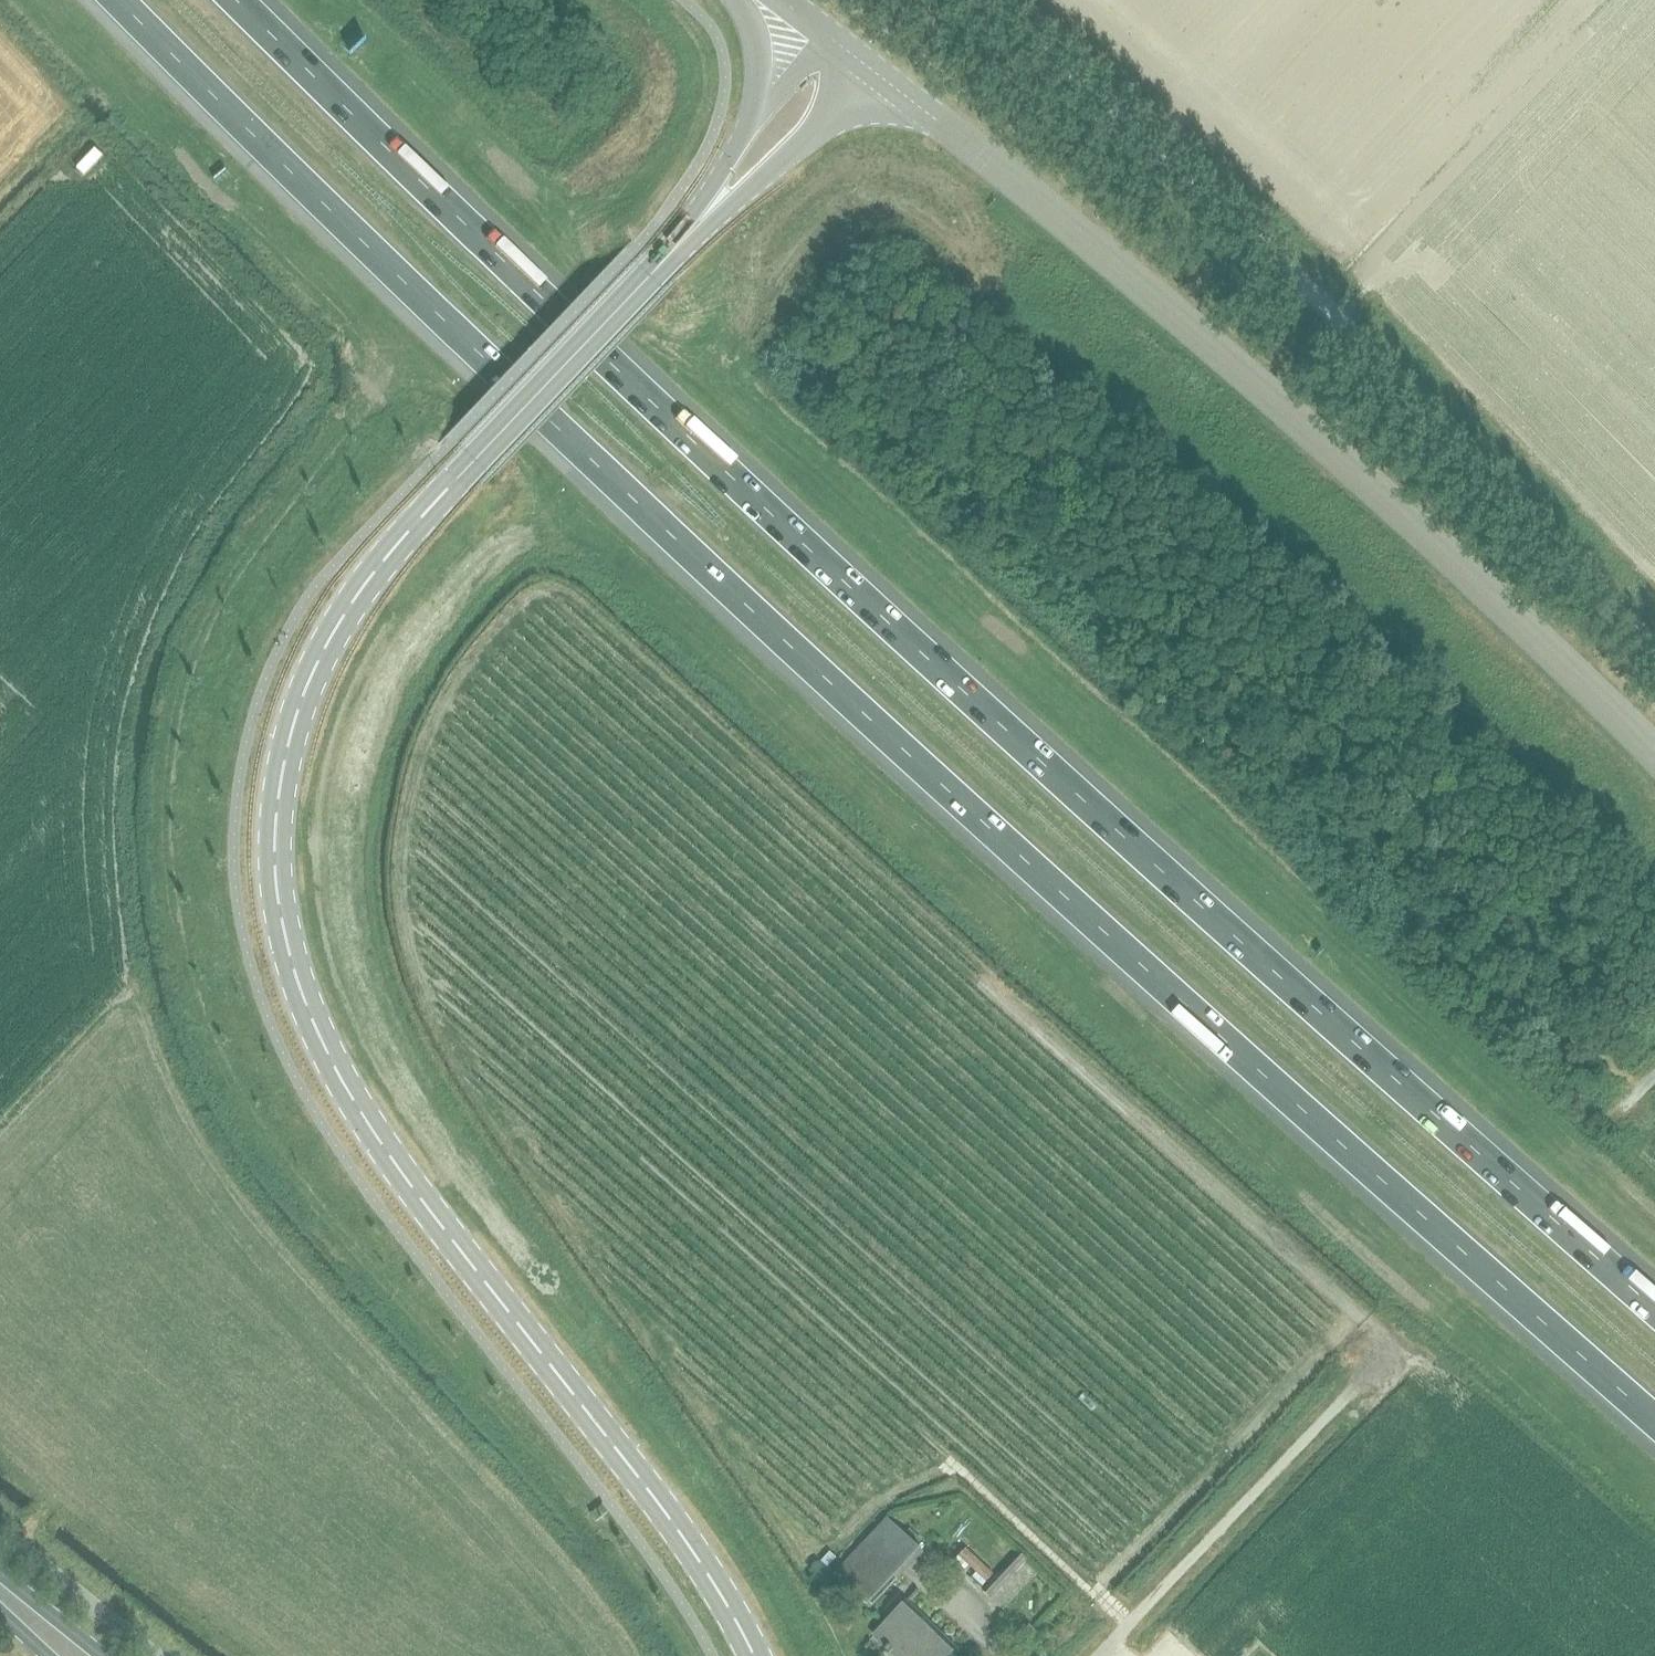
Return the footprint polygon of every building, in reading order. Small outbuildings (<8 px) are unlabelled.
[(869,1608),(922,1551),(887,1518),(834,1574),(869,1608)] [(993,1574),(966,1549),(959,1556),(986,1582),(993,1574)] [(829,1552),(821,1561),(828,1567),(836,1558),(829,1552)] [(1019,1553),(984,1591),(992,1598),(1027,1560),(1019,1553)] [(954,1648),(906,1602),(874,1635),(886,1647),(884,1649),(889,1653),(891,1651),(896,1655),(901,1655),(903,1655),(904,1655),(947,1655),(954,1648)] [(1031,1624),(1025,1630),(1035,1640),(1041,1634),(1031,1624)]
